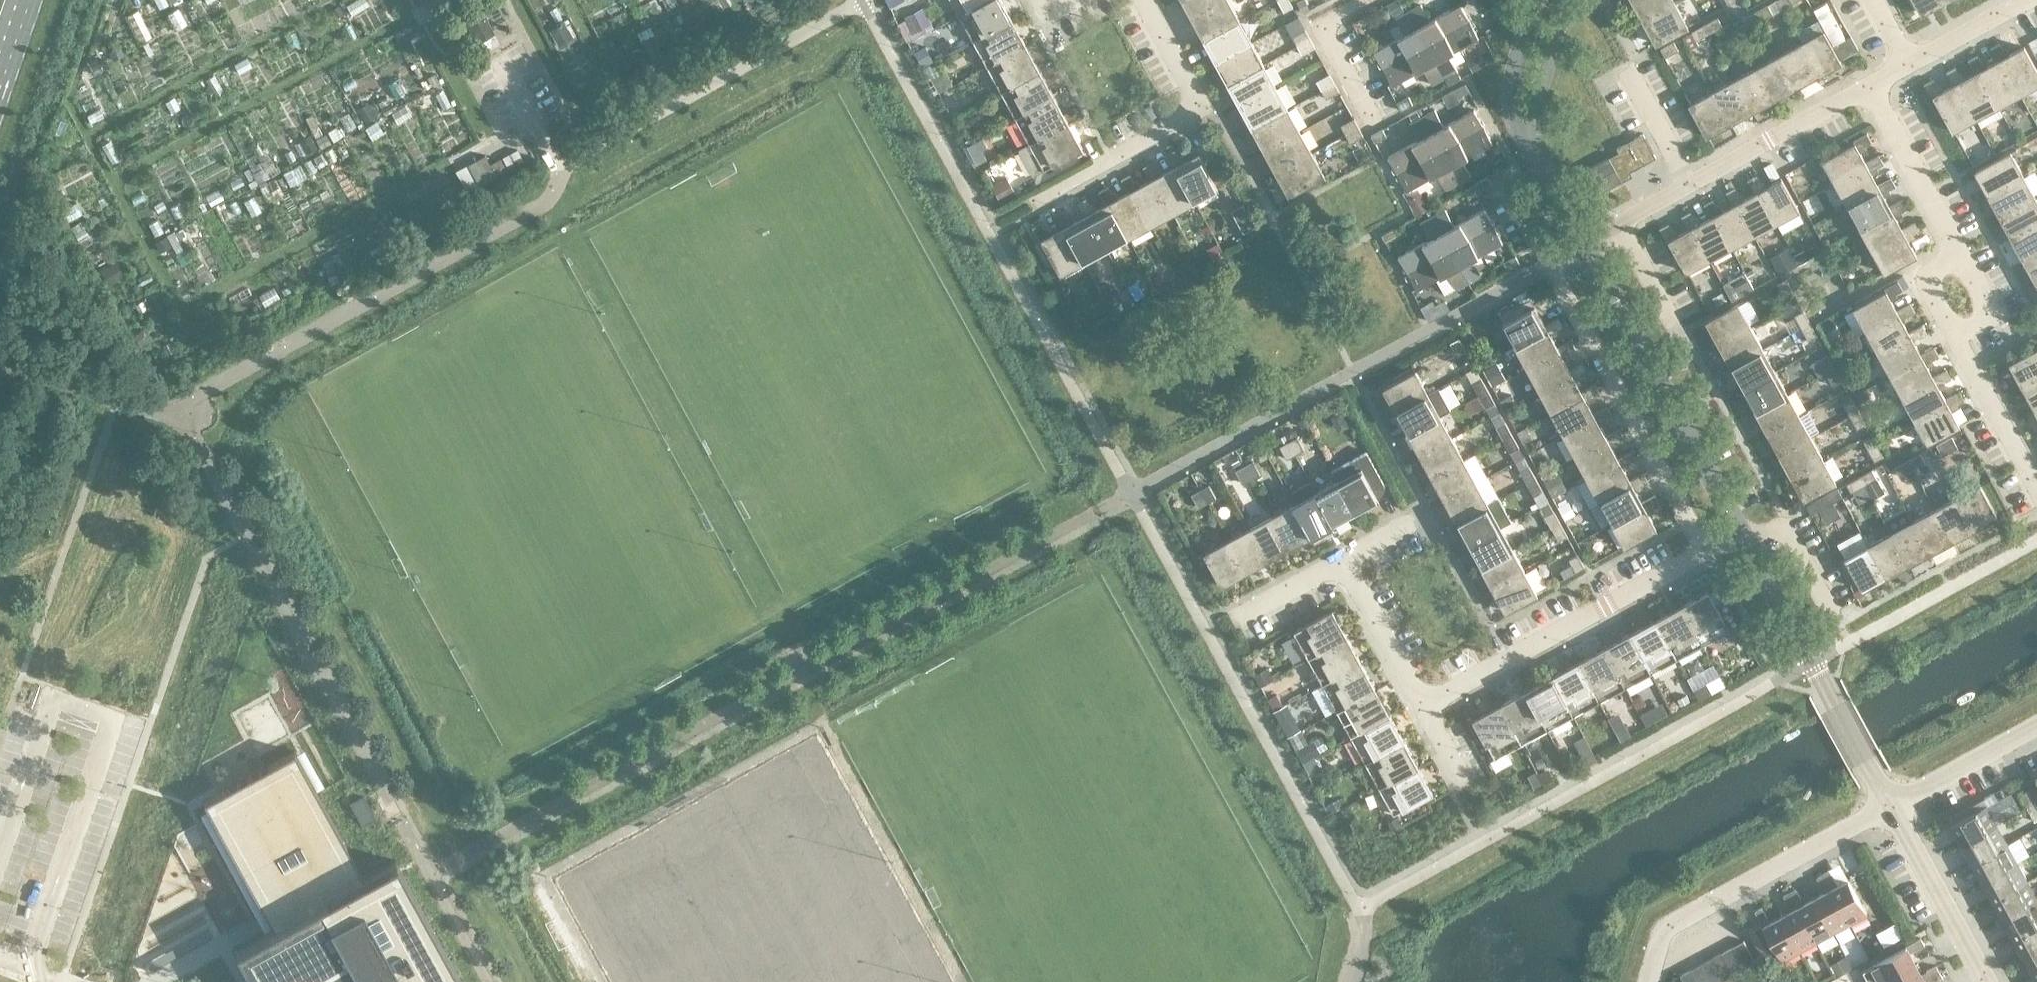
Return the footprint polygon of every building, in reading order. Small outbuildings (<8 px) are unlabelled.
[(959,13),(983,0),(952,0),(959,13)] [(1002,0),(983,0),(959,13),(973,39),(1012,18),(1002,0)] [(1192,16),(1221,0),(1183,0),(1192,16)] [(1229,0),(1221,0),(1192,16),(1204,38),(1239,19),(1229,0)] [(1289,0),(1278,0),(1284,11),(1293,7),(1289,0)] [(1302,11),(1310,7),(1306,0),(1296,0),(1302,11)] [(1392,16),(1403,10),(1398,0),(1396,0),(1386,6),(1392,16)] [(1674,0),(1633,0),(1645,20),(1676,3),(1674,0)] [(1831,40),(1843,33),(1825,0),(1820,0),(1811,5),(1831,40)] [(1922,13),(1945,0),(1915,0),(1922,13)] [(1688,25),(1676,3),(1645,20),(1657,42),(1688,25)] [(1469,20),(1460,4),(1430,20),(1421,4),(1408,11),(1426,44),(1469,20)] [(1773,13),(1768,4),(1755,11),(1760,20),(1773,13)] [(913,34),(933,24),(924,7),(904,17),(913,34)] [(1426,44),(1408,11),(1396,18),(1404,34),(1374,51),(1383,68),(1426,44)] [(1760,20),(1755,11),(1742,18),(1747,27),(1760,20)] [(1285,23),(1293,36),(1306,30),(1298,16),(1285,23)] [(1722,25),(1718,16),(1705,23),(1710,32),(1722,25)] [(1026,44),(1012,18),(973,39),(987,65),(1026,44)] [(1252,41),(1239,19),(1204,38),(1216,60),(1252,41)] [(1479,37),(1469,20),(1426,44),(1444,77),(1448,84),(1461,77),(1454,65),(1464,59),(1459,48),(1479,37)] [(1710,32),(1705,23),(1692,30),(1697,39),(1710,32)] [(1310,38),(1306,30),(1293,36),(1297,45),(1310,38)] [(1824,30),(1802,42),(1819,73),(1841,61),(1838,55),(1830,41),(1824,30)] [(1830,41),(1838,55),(1856,45),(1848,31),(1843,33),(1831,40),(1830,41)] [(1315,47),(1310,38),(1297,45),(1302,54),(1315,47)] [(1679,49),(1674,40),(1660,47),(1665,56),(1679,49)] [(1264,63),(1252,41),(1216,60),(1228,83),(1264,63)] [(1819,73),(1802,42),(1780,54),(1796,85),(1819,73)] [(1997,60),(2001,58),(2020,93),(2036,84),(2036,71),(2024,46),(2007,56),(1999,42),(1990,47),(1997,60)] [(1041,70),(1026,44),(987,65),(1002,91),(1041,70)] [(1444,77),(1426,44),(1383,68),(1392,85),(1423,68),(1432,84),(1444,77)] [(923,67),(934,60),(926,45),(914,52),(923,67)] [(1489,48),(1477,54),(1483,65),(1494,58),(1489,48)] [(1796,85),(1780,54),(1757,67),(1774,98),(1796,85)] [(1968,59),(1975,73),(1979,70),(1998,105),(2020,93),(2001,58),(1997,60),(1984,68),(1977,54),(1968,59)] [(1276,86),(1264,63),(1228,83),(1241,105),(1276,86)] [(1946,71),(1953,85),(1957,83),(1976,118),(1998,105),(1979,70),(1975,73),(1962,80),(1955,66),(1946,71)] [(1774,98),(1757,67),(1735,79),(1752,110),(1774,98)] [(1055,96),(1041,70),(1002,91),(1016,117),(1055,96)] [(952,84),(945,71),(931,78),(938,92),(952,84)] [(1334,83),(1330,74),(1317,81),(1321,90),(1334,83)] [(1932,78),(1927,82),(1923,83),(1931,97),(1934,95),(1953,130),(1976,118),(1957,83),(1953,85),(1940,92),(1932,78)] [(1752,110),(1735,79),(1713,91),(1729,122),(1752,110)] [(1339,91),(1334,83),(1321,90),(1326,98),(1339,91)] [(1465,83),(1453,90),(1458,98),(1470,91),(1465,83)] [(1288,108),(1276,86),(1241,105),(1253,127),(1288,108)] [(1729,122),(1713,91),(1690,103),(1707,134),(1729,122)] [(1069,122),(1055,96),(1016,117),(1030,143),(1069,122)] [(1397,103),(1401,111),(1413,104),(1409,96),(1397,103)] [(1300,130),(1288,108),(1253,127),(1265,149),(1300,130)] [(1483,126),(1474,109),(1444,126),(1435,110),(1422,117),(1440,150),(1483,126)] [(1417,111),(1410,115),(1413,121),(1420,117),(1417,111)] [(1440,150),(1422,117),(1410,124),(1418,140),(1388,156),(1397,173),(1440,150)] [(1358,126),(1353,118),(1341,125),(1345,133),(1358,126)] [(1083,148),(1069,122),(1030,143),(1045,170),(1083,148)] [(1363,135),(1358,126),(1345,133),(1350,142),(1363,135)] [(1493,143),(1483,126),(1440,150),(1458,182),(1471,176),(1462,160),(1493,143)] [(1387,136),(1383,129),(1371,135),(1375,143),(1387,136)] [(1312,153),(1300,130),(1265,149),(1277,172),(1312,153)] [(1656,157),(1643,133),(1617,147),(1619,152),(1609,157),(1616,169),(1620,176),(1656,157)] [(1871,142),(1866,133),(1853,140),(1854,143),(1823,160),(1836,183),(1867,166),(1865,162),(1858,149),(1871,142)] [(984,137),(968,145),(977,164),(988,158),(983,150),(989,147),(984,137)] [(1166,154),(1173,168),(1176,166),(1195,201),(1219,188),(1210,173),(1200,153),(1182,163),(1174,150),(1166,154)] [(1458,182),(1440,150),(1397,173),(1406,190),(1437,173),(1446,189),(1458,182)] [(2023,174),(2010,151),(1975,170),(1988,193),(2023,174)] [(1324,175),(1312,153),(1277,172),(1289,194),(1324,175)] [(1878,155),(1865,162),(1867,166),(1836,183),(1848,205),(1879,188),(1877,184),(1870,171),(1884,164),(1878,155)] [(1616,169),(1609,157),(1587,169),(1593,181),(1616,169)] [(1143,167),(1151,181),(1154,179),(1173,213),(1195,201),(1176,166),(1173,168),(1159,175),(1152,162),(1143,167)] [(1217,169),(1210,173),(1219,188),(1226,184),(1218,169),(1217,169)] [(1622,181),(1620,176),(1616,169),(1593,181),(1600,193),(1622,181)] [(1121,179),(1129,192),(1132,190),(1151,225),(1173,213),(1154,179),(1151,181),(1138,187),(1130,174),(1121,179)] [(2035,196),(2023,174),(1988,193),(2000,216),(2035,196)] [(1747,180),(1754,193),(1758,191),(1775,222),(1798,210),(1781,178),(1763,188),(1756,175),(1747,180)] [(1491,184),(1487,176),(1475,183),(1480,191),(1491,184)] [(1005,177),(990,186),(1001,205),(1016,196),(1005,177)] [(1890,177),(1877,184),(1879,188),(1848,205),(1860,227),(1891,210),(1889,206),(1882,194),(1896,186),(1890,177)] [(1480,191),(1475,183),(1464,189),(1468,197),(1480,191)] [(1099,191),(1106,204),(1110,202),(1129,237),(1151,225),(1132,190),(1129,192),(1115,199),(1108,186),(1099,191)] [(1725,192),(1732,204),(1736,202),(1753,234),(1775,222),(1758,191),(1754,193),(1741,200),(1734,187),(1725,192)] [(2035,196),(2000,216),(2012,238),(2036,224),(2036,200),(2035,196)] [(1077,203),(1084,217),(1088,215),(1106,249),(1129,237),(1110,202),(1106,204),(1093,212),(1086,198),(1077,203)] [(1703,204),(1710,217),(1714,215),(1731,246),(1753,234),(1736,202),(1732,204),(1719,212),(1712,199),(1703,204)] [(1903,199),(1889,206),(1891,210),(1860,227),(1872,249),(1903,232),(1902,228),(1894,215),(1908,208),(1903,199)] [(1445,209),(1432,216),(1450,249),(1494,225),(1484,208),(1454,225),(1445,209)] [(1055,215),(1063,228),(1066,227),(1085,261),(1106,249),(1088,215),(1084,217),(1071,224),(1064,210),(1055,215)] [(1681,216),(1688,229),(1692,226),(1709,258),(1731,246),(1714,215),(1710,217),(1697,224),(1689,211),(1681,216)] [(1254,224),(1248,212),(1236,219),(1242,230),(1254,224)] [(1450,249),(1432,216),(1420,223),(1429,239),(1398,255),(1407,272),(1450,249)] [(1915,221),(1902,228),(1903,232),(1872,249),(1884,272),(1916,255),(1906,237),(1920,230),(1915,221)] [(1043,239),(1049,250),(1040,255),(1047,269),(1057,264),(1062,274),(1085,261),(1066,227),(1063,228),(1049,236),(1042,222),(1033,227),(1040,241),(1043,239)] [(1668,223),(1661,226),(1659,228),(1666,241),(1669,240),(1686,271),(1709,258),(1692,226),(1688,229),(1675,236),(1668,223)] [(2012,238),(2024,259),(2036,252),(2036,224),(2012,238)] [(1503,242),(1494,225),(1450,249),(1468,282),(1481,275),(1472,259),(1503,242)] [(1397,236),(1393,228),(1381,234),(1385,242),(1397,236)] [(1809,257),(1803,247),(1792,253),(1798,263),(1809,257)] [(1798,264),(1789,248),(1771,257),(1780,273),(1798,264)] [(1468,282),(1450,249),(1407,272),(1417,289),(1437,278),(1445,295),(1468,282)] [(2024,259),(2036,282),(2036,281),(2036,252),(2024,259)] [(1520,263),(1515,256),(1504,262),(1508,270),(1520,263)] [(1181,275),(1192,269),(1186,258),(1175,264),(1181,275)] [(1752,269),(1746,272),(1749,278),(1756,275),(1752,269)] [(1158,285),(1166,281),(1160,270),(1152,274),(1158,285)] [(1723,284),(1732,300),(1754,288),(1745,272),(1723,284)] [(1792,292),(1786,279),(1777,284),(1784,296),(1792,292)] [(1886,290),(1854,307),(1867,330),(1899,313),(1897,309),(1890,297),(1903,290),(1898,280),(1884,288),(1886,290)] [(1711,297),(1716,305),(1726,300),(1722,291),(1711,297)] [(1546,295),(1539,299),(1532,303),(1534,305),(1503,322),(1515,345),(1546,329),(1544,325),(1537,312),(1551,304),(1546,295)] [(1433,301),(1421,307),(1425,315),(1437,309),(1433,301)] [(1910,302),(1897,309),(1899,313),(1867,330),(1879,352),(1911,335),(1909,331),(1902,318),(1915,311),(1910,302)] [(1750,326),(1738,303),(1706,320),(1719,343),(1750,326)] [(1810,323),(1803,310),(1794,315),(1801,327),(1810,323)] [(1558,317),(1544,325),(1546,329),(1515,345),(1528,367),(1559,350),(1557,347),(1549,334),(1563,326),(1558,317)] [(1817,335),(1810,323),(1801,327),(1808,340),(1817,335)] [(1922,324),(1909,331),(1911,335),(1879,352),(1891,374),(1923,357),(1921,353),(1914,340),(1927,333),(1922,324)] [(1763,348),(1750,326),(1719,343),(1731,366),(1763,348)] [(1466,350),(1459,337),(1450,342),(1456,355),(1466,350)] [(1570,339),(1557,347),(1559,350),(1528,367),(1540,390),(1571,373),(1569,369),(1561,356),(1575,348),(1570,339)] [(1934,346),(1921,353),(1923,357),(1891,374),(1903,397),(1935,379),(1933,376),(1926,363),(1939,356),(1934,346)] [(1775,370),(1763,348),(1731,366),(1743,388),(1775,370)] [(2010,363),(2023,386),(2036,378),(2036,348),(2010,363)] [(1834,367),(1827,354),(1819,359),(1826,372),(1834,367)] [(1812,363),(1819,376),(1826,372),(1819,359),(1812,363)] [(1582,362),(1569,369),(1571,373),(1540,390),(1552,412),(1583,395),(1581,391),(1573,378),(1587,371),(1582,362)] [(1505,379),(1496,364),(1484,371),(1492,386),(1505,379)] [(1841,379),(1834,367),(1826,372),(1832,384),(1841,379)] [(1946,369),(1933,376),(1935,379),(1903,397),(1915,419),(1947,402),(1945,398),(1938,385),(1951,378),(1946,369)] [(1787,393),(1775,370),(1743,388),(1756,410),(1787,393)] [(1384,387),(1397,411),(1427,394),(1415,371),(1384,387)] [(1487,389),(1480,377),(1471,382),(1478,394),(1487,389)] [(2023,386),(2034,407),(2036,406),(2036,378),(2023,386)] [(1594,384),(1581,391),(1583,395),(1552,412),(1558,423),(1564,434),(1595,417),(1593,414),(1586,401),(1599,393),(1594,384)] [(1438,388),(1427,394),(1397,411),(1409,433),(1440,416),(1450,410),(1438,388)] [(1494,402),(1487,389),(1478,394),(1485,407),(1494,402)] [(1959,391),(1945,398),(1947,402),(1915,419),(1917,423),(1927,442),(1959,425),(1950,407),(1963,400),(1959,391)] [(1516,402),(1511,392),(1499,399),(1504,409),(1516,402)] [(1799,415),(1787,393),(1756,410),(1767,432),(1799,415)] [(1859,412),(1852,399),(1843,403),(1850,416),(1859,412)] [(1607,406),(1593,414),(1595,417),(1564,434),(1576,456),(1607,439),(1605,436),(1598,422),(1612,415),(1607,406)] [(1866,424),(1859,412),(1850,416),(1857,429),(1866,424)] [(1803,423),(1799,415),(1767,432),(1780,454),(1811,437),(1803,423)] [(1443,423),(1440,416),(1409,433),(1420,455),(1452,438),(1443,423)] [(1512,435),(1505,422),(1496,427),(1503,439),(1512,435)] [(1516,431),(1522,442),(1532,437),(1526,426),(1516,431)] [(1288,441),(1298,435),(1294,429),(1289,427),(1282,431),(1288,441)] [(1619,429),(1605,436),(1607,439),(1576,456),(1588,478),(1619,461),(1617,458),(1610,445),(1624,437),(1619,429)] [(1519,447),(1512,435),(1503,439),(1509,452),(1519,447)] [(1304,449),(1296,436),(1288,441),(1295,454),(1304,449)] [(1956,444),(1951,436),(1938,443),(1943,452),(1956,444)] [(1823,459),(1811,437),(1780,454),(1792,476),(1823,459)] [(1464,460),(1452,438),(1420,455),(1432,477),(1464,460)] [(1295,454),(1288,441),(1279,446),(1286,459),(1295,454)] [(1883,456),(1876,443),(1867,448),(1874,461),(1883,456)] [(1893,460),(1903,454),(1900,447),(1889,453),(1893,460)] [(1631,450),(1617,458),(1619,461),(1588,478),(1600,500),(1632,483),(1630,480),(1622,467),(1636,459),(1631,450)] [(1365,451),(1333,469),(1338,480),(1355,511),(1378,499),(1372,488),(1382,483),(1365,451)] [(1925,462),(1920,453),(1907,460),(1912,469),(1925,462)] [(1232,466),(1240,462),(1236,454),(1228,458),(1232,466)] [(1835,482),(1823,459),(1792,476),(1804,499),(1835,482)] [(1260,473),(1252,460),(1243,465),(1251,478),(1260,473)] [(1476,482),(1464,460),(1432,477),(1444,499),(1476,482)] [(1912,469),(1907,460),(1894,467),(1899,476),(1912,469)] [(1251,478),(1243,465),(1235,470),(1242,483),(1251,478)] [(1536,478),(1529,465),(1519,470),(1527,483),(1536,478)] [(1876,478),(1871,469),(1858,476),(1863,485),(1876,478)] [(1643,472),(1630,480),(1632,483),(1600,500),(1605,510),(1595,516),(1601,527),(1611,521),(1612,523),(1643,505),(1642,502),(1634,489),(1648,481),(1643,472)] [(1564,490),(1556,474),(1544,481),(1552,497),(1564,490)] [(1863,485),(1858,476),(1846,483),(1851,492),(1863,485)] [(1543,491),(1536,478),(1527,483),(1534,496),(1543,491)] [(1355,511),(1338,480),(1316,492),(1333,523),(1355,511)] [(1488,504),(1476,482),(1444,499),(1457,522),(1488,504)] [(1997,516),(1979,484),(1956,497),(1974,528),(1997,516)] [(1216,498),(1208,485),(1199,490),(1206,503),(1216,498)] [(1206,503),(1199,490),(1190,494),(1198,508),(1206,503)] [(1333,523),(1316,492),(1294,504),(1311,535),(1333,523)] [(1832,502),(1827,493),(1814,500),(1819,509),(1832,502)] [(1655,495),(1642,502),(1643,505),(1612,523),(1625,546),(1656,529),(1647,511),(1660,504),(1655,495)] [(1974,528),(1956,497),(1934,509),(1952,541),(1974,528)] [(1499,499),(1488,504),(1457,522),(1468,543),(1500,526),(1511,521),(1499,499)] [(1567,501),(1557,507),(1564,519),(1574,514),(1567,501)] [(1311,535),(1294,504),(1271,516),(1288,548),(1311,535)] [(1952,541),(1934,509),(1912,521),(1929,553),(1952,541)] [(1560,523),(1553,510),(1544,515),(1551,528),(1560,523)] [(1288,548),(1271,516),(1249,528),(1266,560),(1288,548)] [(1929,553),(1912,521),(1890,534),(1907,565),(1929,553)] [(1567,536),(1560,523),(1551,528),(1558,541),(1567,536)] [(1512,549),(1500,526),(1468,543),(1481,566),(1512,549)] [(1266,560),(1249,528),(1227,541),(1244,572),(1266,560)] [(1907,565),(1890,534),(1868,546),(1885,577),(1907,565)] [(1244,572),(1227,541),(1205,553),(1222,584),(1244,572)] [(1885,577),(1868,546),(1845,558),(1862,589),(1885,577)] [(1524,571),(1512,549),(1481,566),(1493,588),(1524,571)] [(1584,568),(1577,554),(1568,559),(1571,565),(1575,573),(1584,568)] [(1571,565),(1559,571),(1563,579),(1575,573),(1571,565)] [(1537,594),(1524,571),(1493,588),(1505,611),(1537,594)] [(1708,591),(1682,606),(1703,644),(1729,630),(1708,591)] [(1703,644),(1682,606),(1656,620),(1677,658),(1703,644)] [(1346,636),(1332,610),(1293,631),(1308,657),(1346,636)] [(1677,658),(1656,620),(1630,634),(1651,673),(1677,658)] [(1651,673),(1630,634),(1604,648),(1625,687),(1651,673)] [(1360,663),(1346,636),(1308,657),(1322,684),(1360,663)] [(1625,687),(1604,648),(1578,663),(1599,701),(1625,687)] [(1375,689),(1360,663),(1322,684),(1336,710),(1375,689)] [(1599,701),(1578,663),(1552,677),(1573,715),(1599,701)] [(1260,685),(1273,679),(1267,667),(1254,673),(1260,685)] [(1573,715),(1552,677),(1526,691),(1547,730),(1573,715)] [(1699,698),(1712,691),(1706,679),(1693,687),(1699,698)] [(1389,715),(1375,689),(1336,710),(1351,736),(1389,715)] [(1284,704),(1277,691),(1267,696),(1274,709),(1284,704)] [(1547,730),(1526,691),(1500,705),(1521,744),(1547,730)] [(1689,700),(1686,694),(1677,700),(1680,706),(1689,700)] [(1521,744),(1500,705),(1474,720),(1495,758),(1521,744)] [(1658,718),(1651,707),(1640,713),(1646,725),(1658,718)] [(1288,736),(1301,729),(1291,709),(1278,716),(1288,736)] [(1403,741),(1389,715),(1351,736),(1365,762),(1403,741)] [(1620,740),(1631,734),(1624,722),(1614,728),(1620,740)] [(1583,735),(1572,741),(1586,766),(1597,760),(1583,735)] [(1296,750),(1303,762),(1315,756),(1321,752),(1314,740),(1296,750)] [(1418,767),(1403,741),(1365,762),(1379,788),(1418,767)] [(203,800),(272,926),(235,947),(254,981),(463,981),(395,859),(363,876),(294,750),(203,800)] [(1303,762),(1310,774),(1321,767),(1315,756),(1303,762)] [(1432,793),(1418,767),(1379,788),(1394,815),(1432,793)] [(1536,772),(1542,782),(1552,777),(1548,770),(1543,768),(1536,772)] [(1535,770),(1526,775),(1532,787),(1542,782),(1536,772),(1535,770)] [(2036,803),(2028,790),(2020,794),(2027,808),(2036,803)] [(1338,799),(1328,804),(1332,812),(1342,807),(1338,799)] [(2036,803),(2027,808),(2035,821),(2036,820),(2036,806),(2036,803)] [(363,804),(350,810),(362,833),(375,826),(363,804)] [(1951,824),(1962,844),(1997,825),(1986,805),(1951,824)] [(1401,824),(1397,816),(1387,821),(1391,830),(1401,824)] [(2007,843),(1997,825),(1962,844),(1972,862),(2007,843)] [(2017,862),(2007,843),(1972,862),(1982,881),(2017,862)] [(2028,881),(2017,862),(1982,881),(1993,900),(2028,881)] [(1829,870),(1823,873),(1828,883),(1834,880),(1829,870)] [(1828,883),(1823,873),(1816,877),(1822,887),(1828,883)] [(1848,879),(1831,889),(1849,922),(1867,913),(1848,879)] [(2028,881),(1993,900),(2003,919),(2036,901),(2036,898),(2028,881)] [(1795,889),(1789,892),(1795,902),(1801,899),(1795,889)] [(1849,922),(1831,889),(1814,898),(1833,932),(1849,922)] [(1795,902),(1789,892),(1783,896),(1788,906),(1795,902)] [(1833,932),(1814,898),(1797,907),(1816,941),(1833,932)] [(2003,919),(2014,938),(2036,926),(2036,901),(2003,919)] [(1762,907),(1755,911),(1761,921),(1767,917),(1762,907)] [(1816,941),(1797,907),(1781,917),(1799,950),(1816,941)] [(1799,950),(1781,917),(1763,926),(1773,945),(1782,959),(1799,950)] [(1746,929),(1760,953),(1773,945),(1763,926),(1760,921),(1746,929)] [(1875,933),(1883,948),(1905,936),(1897,921),(1875,933)] [(2014,938),(2024,957),(2036,950),(2036,926),(2014,938)] [(1924,944),(1921,938),(1910,943),(1914,950),(1924,944)] [(1755,962),(1744,940),(1733,946),(1745,967),(1755,962)] [(1745,967),(1733,946),(1722,951),(1734,973),(1745,967)] [(1872,964),(1861,970),(1868,981),(1881,981),(1914,963),(1905,946),(1872,964)] [(2024,957),(2034,976),(2036,975),(2036,950),(2024,957)] [(1734,973),(1722,951),(1712,957),(1724,979),(1734,973)] [(1845,955),(1830,963),(1837,975),(1852,967),(1845,955)] [(1712,957),(1701,963),(1712,981),(1718,981),(1724,979),(1712,957)] [(1701,963),(1691,969),(1698,981),(1712,981),(1701,963)] [(1914,963),(1881,981),(1921,981),(1924,980),(1914,963)] [(1926,971),(1929,977),(1939,972),(1936,965),(1926,971)] [(1691,969),(1680,974),(1684,981),(1698,981),(1691,969)] [(1939,972),(1929,977),(1932,981),(1935,981),(1942,978),(1939,972)]
